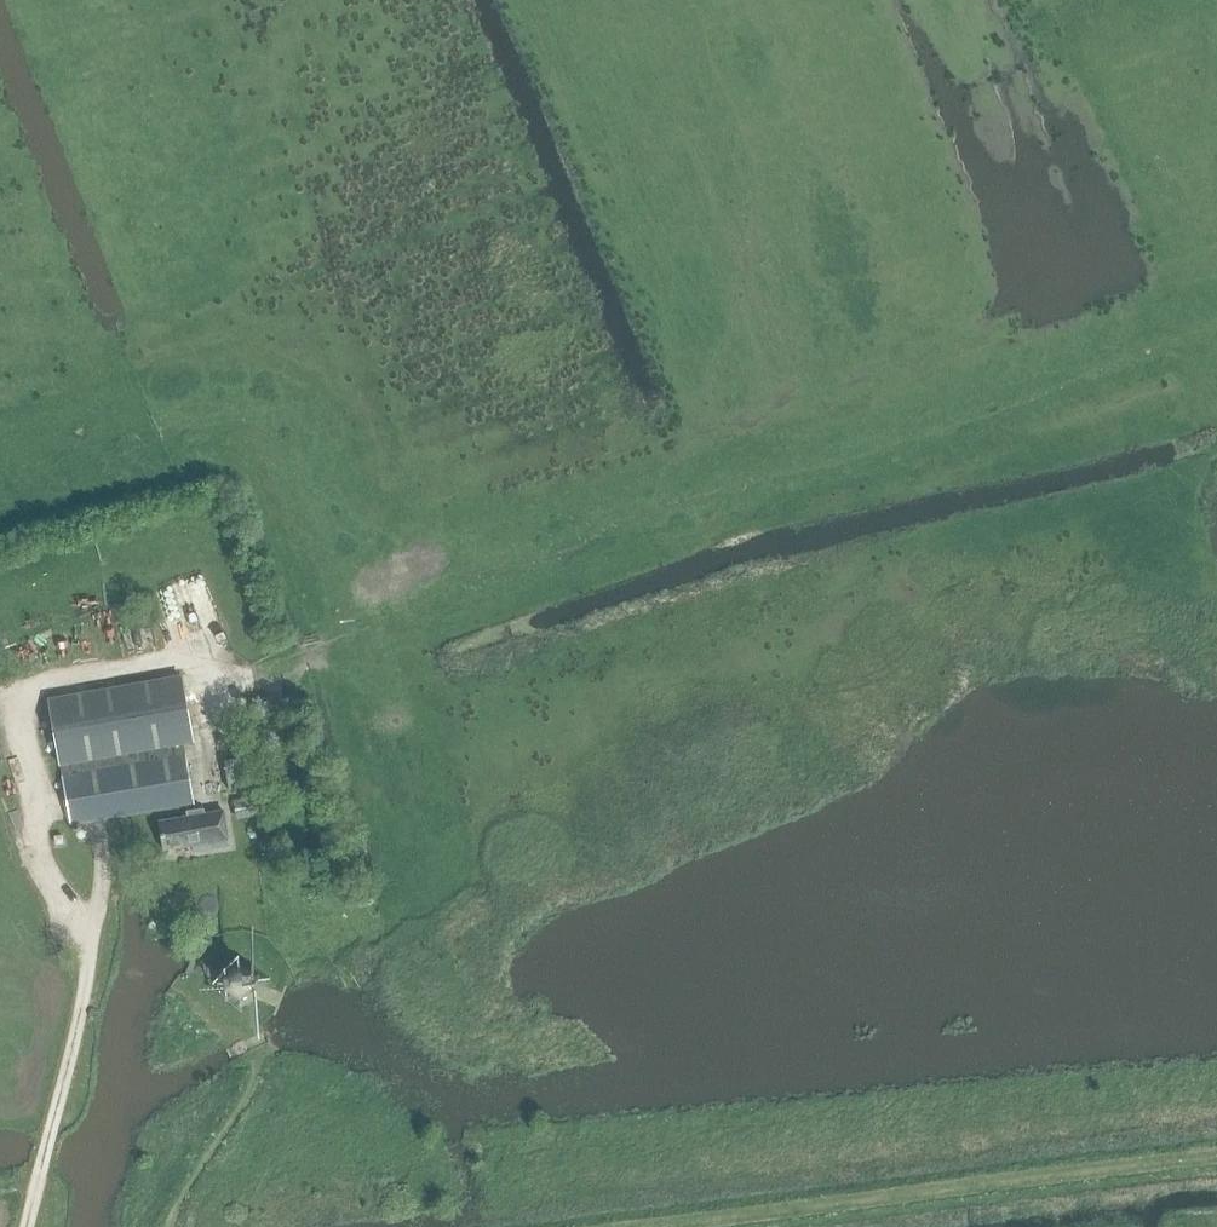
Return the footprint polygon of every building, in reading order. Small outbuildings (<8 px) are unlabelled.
[(191,742),(178,676),(48,702),(71,827),(108,819),(194,804),(184,743),(191,742)] [(226,802),(228,817),(255,813),(254,798),(226,802)] [(188,818),(160,823),(165,851),(193,847),(194,852),(211,849),(210,845),(224,843),(220,816),(205,818),(204,810),(187,813),(188,818)] [(223,1000),(238,1007),(254,1002),(261,986),(255,971),(240,963),(224,969),(217,984),(223,1000)]
